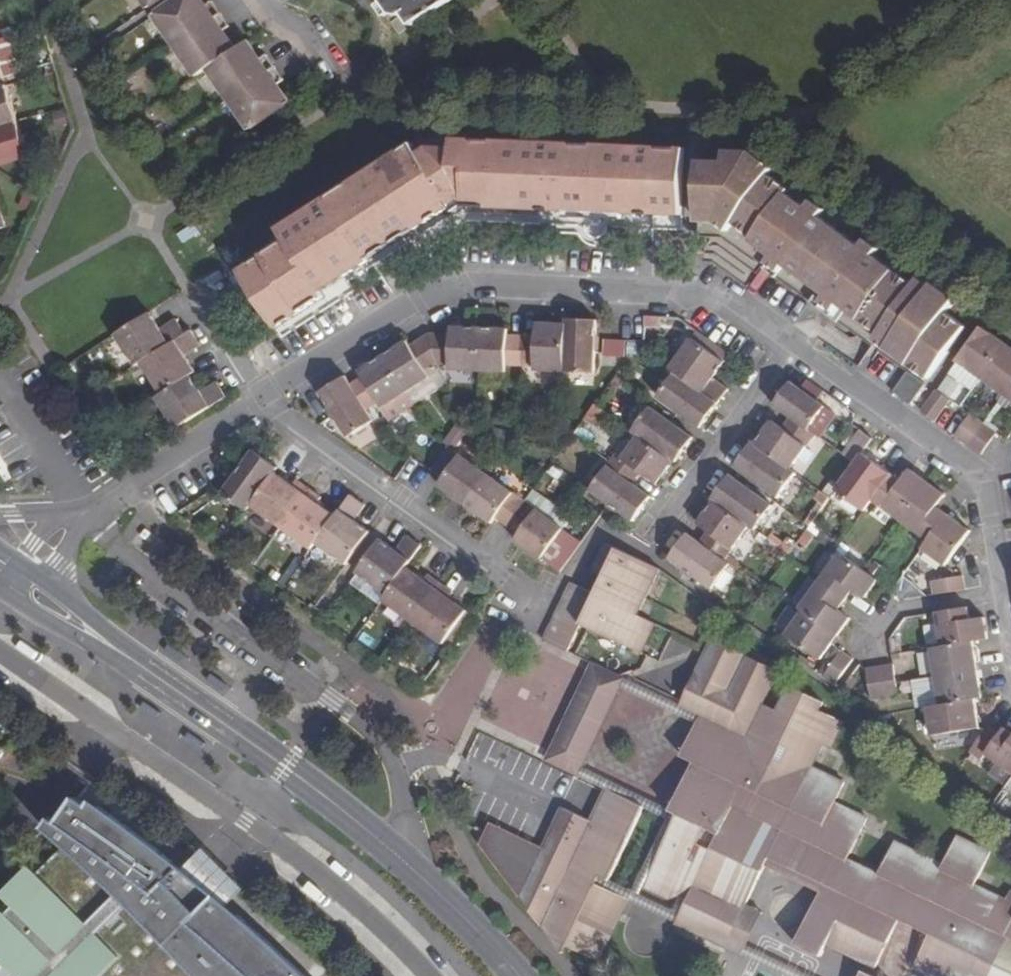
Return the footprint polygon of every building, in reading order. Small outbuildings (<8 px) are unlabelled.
[(202,0),(175,0),(153,16),(173,46),(220,13),(216,7),(211,0),(205,4),(202,0)] [(453,0),(375,0),(399,34),(453,0)] [(224,19),(220,13),(173,46),(194,76),(207,68),(235,48),(223,29),(228,25),(224,19)] [(259,58),(247,40),(235,48),(207,68),(227,99),(273,68),(269,61),(265,54),(259,58)] [(277,74),(273,68),(227,99),(249,129),(289,101),(276,83),(281,79),(277,74)] [(7,85),(0,87),(0,125),(10,122),(17,120),(7,85)] [(65,110),(54,113),(58,125),(69,122),(65,110)] [(17,120),(10,122),(0,125),(0,164),(28,155),(17,120)] [(683,214),(685,149),(454,139),(453,148),(436,148),(425,155),(416,142),(282,228),(290,240),(244,270),(271,313),(280,328),(328,297),(324,289),(352,271),(427,222),(453,205),(457,209),(467,204),(527,207),(566,208),(566,213),(625,215),(626,211),(653,213),(683,214)] [(932,376),(965,331),(945,317),(956,300),(934,284),(931,288),(918,279),(914,284),(874,256),(878,251),(865,240),(861,245),(821,217),(824,211),(811,201),(807,207),(788,193),(791,187),(772,172),(774,168),(754,153),(729,151),(729,159),(701,158),(699,219),(720,220),(731,227),(736,220),(747,228),(758,235),(755,239),(775,254),(772,257),(784,267),(787,263),(797,271),(827,293),(824,295),(838,306),(841,303),(859,316),(880,332),(877,335),(901,352),(932,376)] [(161,330),(150,314),(122,332),(142,363),(147,360),(186,335),(176,320),(161,330)] [(583,319),(567,319),(567,324),(565,372),(595,373),(595,352),(597,320),(583,319)] [(274,331),(269,321),(252,332),(258,341),(274,331)] [(565,372),(567,324),(552,324),(537,323),(537,337),(522,337),(521,367),(536,367),(536,370),(565,372)] [(478,371),(480,328),(464,328),(452,328),(452,336),(428,335),(438,365),(450,364),(450,371),(478,371)] [(521,367),(522,337),(508,336),(508,329),(492,329),(480,328),(478,371),(507,372),(507,366),(521,367)] [(1004,345),(981,328),(957,362),(980,378),(1004,345)] [(201,346),(191,331),(186,335),(147,360),(167,391),(191,375),(196,372),(185,356),(201,346)] [(723,397),(729,389),(713,378),(724,364),(730,355),(697,331),(670,369),(675,373),(718,404),(723,397)] [(438,365),(428,335),(410,346),(407,341),(396,348),(382,357),(406,393),(429,377),(426,372),(438,365)] [(605,354),(625,356),(626,341),(606,339),(605,354)] [(1004,345),(980,378),(1003,395),(1010,385),(1010,350),(1004,345)] [(406,393),(382,357),(372,363),(359,371),(363,376),(350,384),(367,411),(379,403),(382,408),(406,393)] [(926,385),(909,372),(893,394),(911,406),(926,385)] [(709,416),(718,404),(675,373),(658,396),(701,427),(709,416)] [(202,392),(191,375),(167,391),(162,394),(182,425),(225,397),(216,383),(202,392)] [(350,384),(345,377),(334,384),(320,393),(348,437),(373,421),(367,411),(350,384)] [(781,394),(774,405),(790,417),(815,435),(820,438),(836,415),(801,390),(790,382),(781,394)] [(949,401),(936,392),(920,413),(933,422),(949,401)] [(684,451),(693,439),(651,407),(633,432),(639,436),(673,461),(675,463),(684,451)] [(982,425),(969,415),(953,436),(967,446),(982,425)] [(815,435),(790,417),(782,429),(771,422),(763,433),(755,444),(790,469),(815,435)] [(995,434),(982,425),(967,446),(980,456),(995,434)] [(872,439),(859,430),(842,454),(854,463),(861,454),(872,439)] [(664,473),(673,461),(639,436),(623,459),(616,454),(608,466),(633,484),(642,472),(656,483),(664,473)] [(755,444),(753,442),(744,455),(736,466),(779,498),(796,474),(790,469),(755,444)] [(486,474),(449,447),(431,471),(437,476),(443,480),(439,485),(465,504),(486,474)] [(265,460),(254,452),(238,474),(231,484),(223,494),(247,511),(251,506),(275,472),(278,469),(265,460)] [(875,464),(861,454),(854,463),(836,488),(865,509),(871,500),(889,475),(875,464)] [(641,510),(650,498),(633,484),(608,466),(590,489),(633,521),(641,510)] [(926,484),(908,471),(900,483),(894,479),(889,475),(871,500),(899,521),(926,484)] [(286,481),(275,472),(251,506),(281,528),(310,489),(298,480),(293,486),(286,481)] [(525,502),(486,474),(465,504),(492,524),(496,518),(502,522),(507,525),(525,502)] [(772,507),(729,476),(721,487),(712,499),(714,500),(749,525),(756,530),(772,507)] [(944,497),(926,484),(899,521),(927,541),(946,515),(941,512),(936,508),(944,497)] [(321,498),(310,489),(281,528),(311,549),(316,543),(335,516),(326,509),(318,503),(321,498)] [(364,506),(350,494),(335,516),(316,543),(347,566),(371,533),(363,526),(355,520),(364,506)] [(749,525),(714,500),(705,512),(697,524),(708,532),(699,543),(724,561),(728,555),(749,525)] [(562,529),(525,502),(507,525),(515,531),(520,534),(516,541),(541,559),(562,529)] [(959,525),(946,515),(927,541),(921,549),(944,566),(969,532),(959,525)] [(699,543),(687,535),(678,547),(670,559),(713,590),(730,565),(724,561),(699,543)] [(389,545),(381,540),(357,573),(386,593),(388,594),(407,568),(422,547),(408,537),(397,550),(389,545)] [(787,537),(780,547),(789,554),(796,544),(787,537)] [(659,571),(605,545),(591,574),(615,587),(612,594),(604,592),(585,628),(639,655),(653,625),(637,616),(659,571)] [(862,599),(876,581),(862,571),(838,554),(818,581),(845,601),(848,596),(852,591),(862,599)] [(416,574),(407,568),(388,594),(383,600),(413,622),(441,583),(431,576),(425,581),(416,574)] [(359,574),(351,585),(379,604),(386,593),(359,574)] [(964,591),(962,577),(950,579),(931,582),(933,596),(964,591)] [(594,591),(571,578),(544,637),(568,648),(594,591)] [(841,606),(845,601),(818,581),(797,609),(803,613),(835,637),(848,620),(837,612),(841,606)] [(453,592),(441,583),(413,622),(451,648),(474,615),(458,604),(450,598),(453,592)] [(988,639),(984,618),(969,621),(968,615),(967,608),(936,614),(942,647),(973,642),(988,639)] [(835,637),(803,613),(787,634),(819,658),(828,646),(835,637)] [(711,641),(681,703),(679,707),(711,722),(707,729),(699,726),(684,759),(694,764),(671,813),(688,821),(684,829),(674,824),(645,887),(667,899),(681,895),(689,899),(680,917),(676,924),(728,947),(748,905),(766,868),(822,894),(798,946),(822,957),(827,946),(876,969),(901,921),(933,937),(925,952),(924,955),(923,959),(924,964),(926,968),(929,972),(931,974),(937,975),(942,975),(947,974),(950,970),(953,966),(973,975),(1010,975),(1010,890),(1006,899),(976,884),(990,852),(957,836),(943,864),(896,842),(880,874),(847,860),(866,818),(836,803),(845,782),(813,767),(823,746),(830,749),(843,722),(818,709),(821,703),(789,688),(776,713),(761,705),(777,672),(711,641)] [(975,657),(973,642),(942,647),(930,649),(935,678),(978,671),(975,657)] [(852,659),(839,650),(821,675),(834,684),(852,659)] [(707,729),(711,722),(679,707),(592,666),(545,762),(604,791),(640,808),(674,824),(684,829),(688,821),(671,813),(581,771),(621,688),(699,726),(707,729)] [(895,684),(892,666),(879,668),(884,699),(897,696),(895,684)] [(884,699),(879,668),(866,670),(871,701),(884,699)] [(980,685),(978,671),(935,678),(940,705),(973,700),(982,698),(980,685)] [(975,714),(973,700),(940,705),(930,707),(934,735),(978,728),(975,714)] [(999,735),(987,727),(983,732),(969,750),(982,759),(986,753),(999,735)] [(1007,731),(1004,729),(999,735),(986,753),(1010,772),(1010,734),(1007,731)] [(640,808),(604,791),(602,793),(588,823),(559,810),(538,851),(487,827),(484,834),(479,843),(551,936),(555,931),(562,935),(559,939),(566,949),(596,964),(627,901),(594,886),(598,877),(607,882),(640,808)] [(184,868),(93,800),(89,806),(76,798),(60,825),(51,819),(46,827),(67,847),(0,915),(0,959),(5,965),(0,969),(0,975),(76,975),(111,941),(139,912),(157,895),(184,868)] [(145,974),(170,944),(191,923),(218,896),(184,868),(157,895),(139,912),(111,941),(76,975),(144,975),(145,974)] [(607,882),(598,877),(594,886),(627,901),(676,924),(680,917),(607,882)] [(278,949),(218,896),(191,923),(170,944),(145,974),(144,975),(305,975),(278,949)] [(764,913),(748,905),(728,947),(744,954),(764,913)] [(555,931),(551,936),(563,952),(566,949),(559,939),(562,935),(555,931)]
